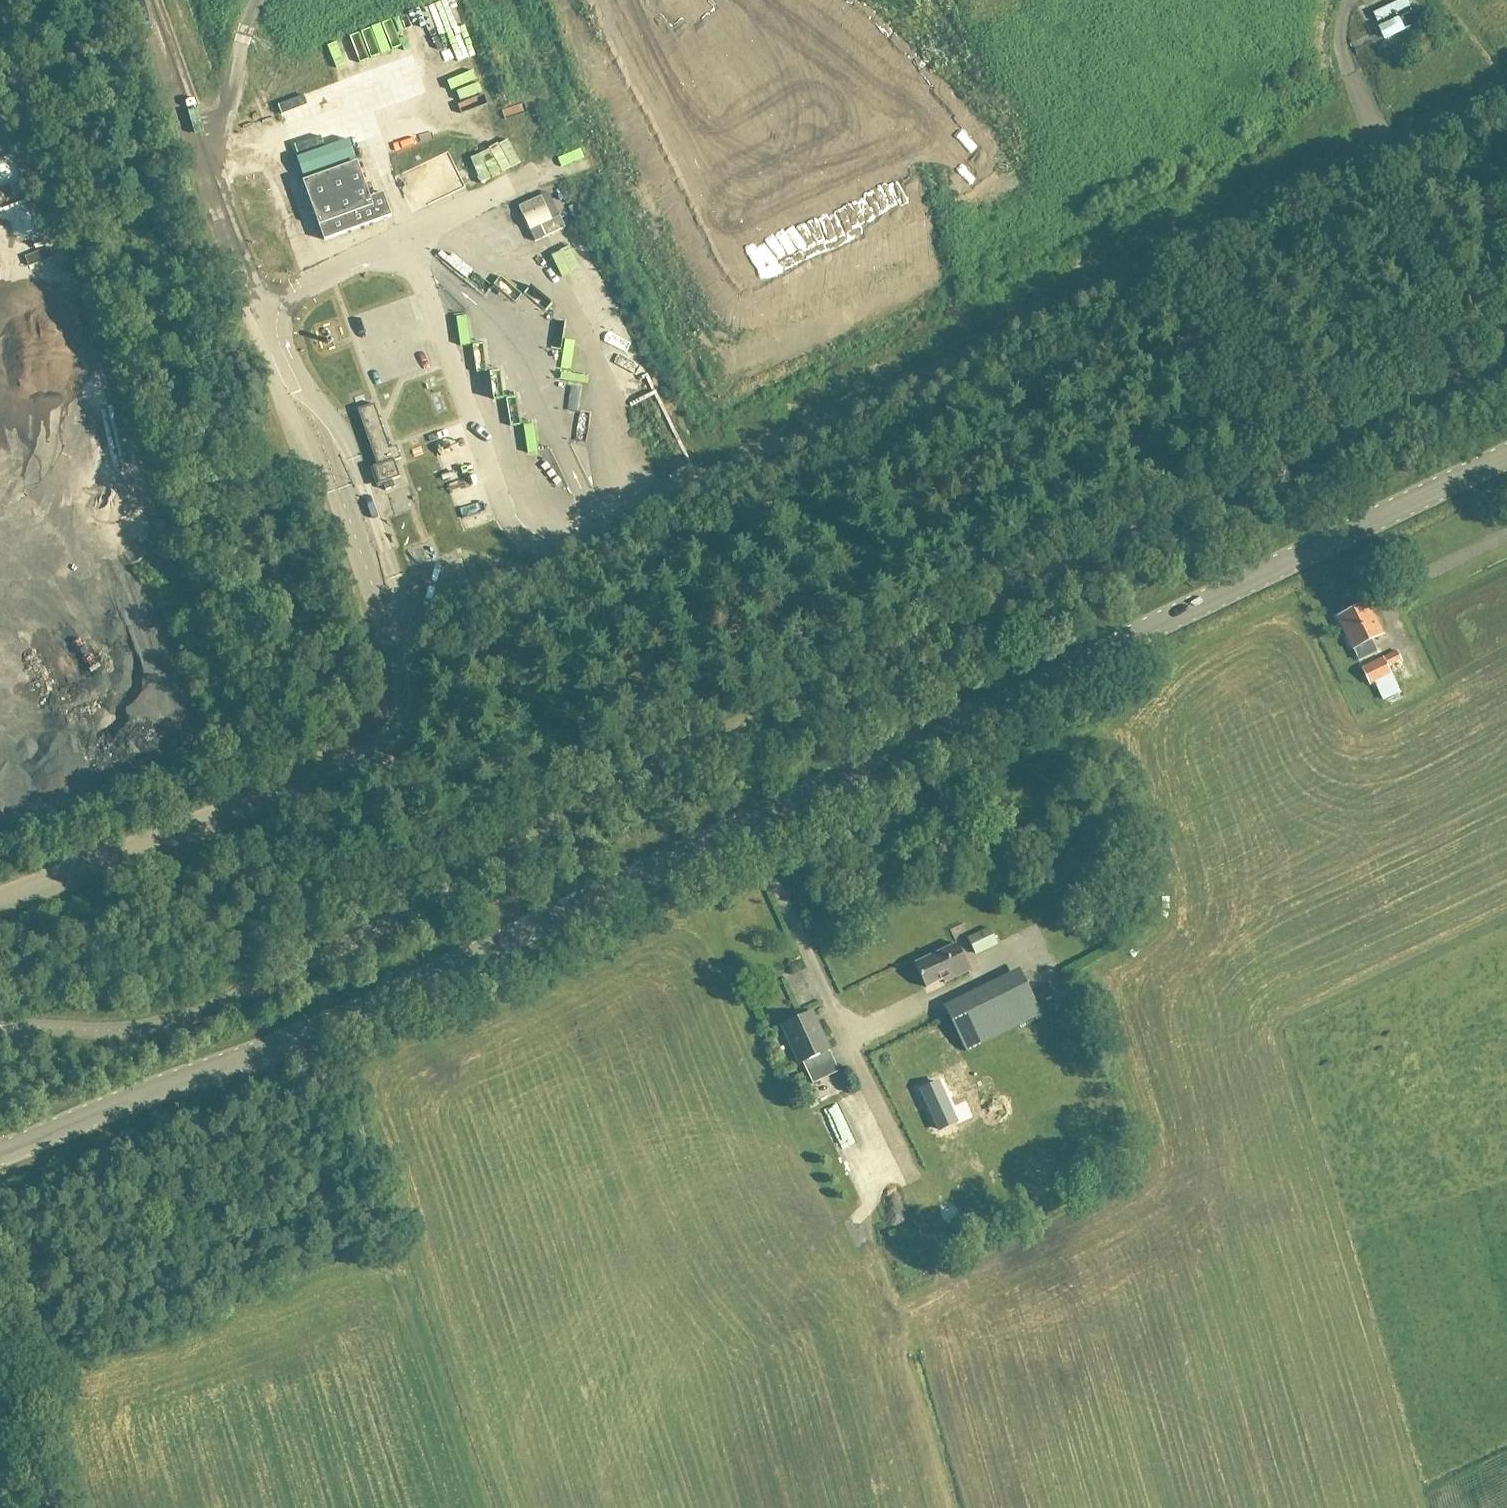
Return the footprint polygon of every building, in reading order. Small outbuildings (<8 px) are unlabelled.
[(1410,0),(1374,0),(1372,0),(1383,33),(1420,21),(1417,12),(1402,17),(1398,4),(1410,0)] [(351,132),(298,152),(305,171),(358,151),(351,132)] [(371,199),(359,163),(304,182),(325,241),(392,218),(384,194),(371,199)] [(429,176),(419,179),(423,190),(413,193),(417,206),(454,194),(444,165),(428,170),(429,176)] [(552,221),(541,197),(519,208),(530,231),(535,242),(545,238),(565,228),(559,217),(552,221)] [(576,289),(605,278),(594,251),(565,263),(576,289)] [(593,371),(574,368),(579,340),(566,338),(560,378),(573,380),(569,408),(587,411),(593,371)] [(636,352),(625,357),(639,385),(650,380),(636,352)] [(395,462),(402,460),(401,459),(399,460),(395,449),(391,450),(375,405),(358,411),(378,467),(373,468),(380,486),(384,484),(386,492),(395,489),(393,481),(401,479),(395,462)] [(296,496),(286,500),(291,513),(301,510),(296,496)] [(1353,651),(1384,636),(1368,604),(1337,618),(1353,651)] [(1397,652),(1383,659),(1387,667),(1401,660),(1397,652)] [(1391,675),(1383,659),(1362,669),(1370,685),(1391,675)] [(1400,692),(1392,676),(1374,684),(1382,700),(1400,692)] [(975,955),(997,944),(990,929),(968,940),(975,955)] [(946,985),(970,974),(957,946),(915,965),(926,989),(944,981),(946,985)] [(969,1047),(1045,1016),(1027,972),(951,1004),(969,1047)] [(801,1065),(804,1063),(814,1085),(822,1081),(812,1060),(831,1051),(814,1014),(784,1027),(801,1065)] [(938,1083),(921,1091),(940,1131),(957,1123),(938,1083)] [(1076,1110),(1088,1117),(1095,1105),(1084,1098),(1076,1110)]
